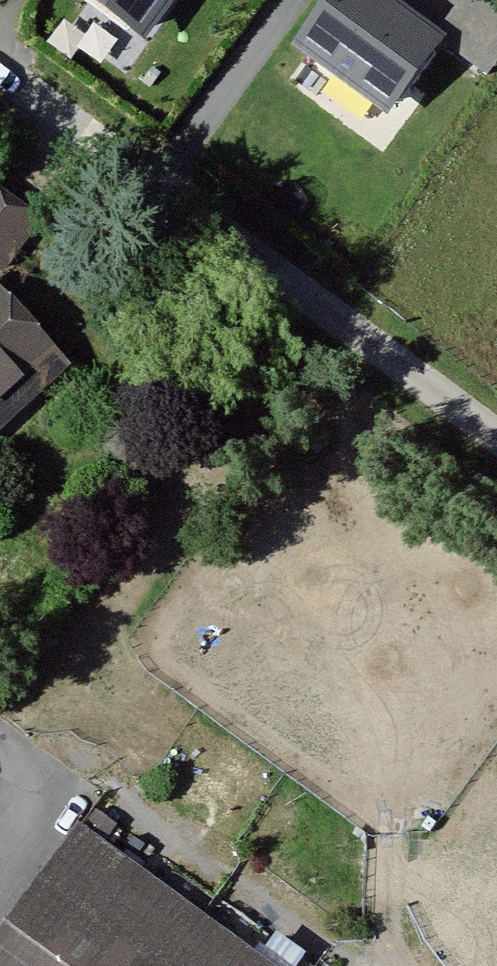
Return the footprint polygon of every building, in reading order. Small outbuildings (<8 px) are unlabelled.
[(141,39),(168,0),(82,0),(141,39)] [(439,40),(385,0),(321,0),(294,36),(390,106),(439,40)] [(490,0),(456,0),(433,30),(488,72),(496,59),(496,6),(490,0)] [(34,218),(0,195),(0,268),(34,218)] [(0,290),(0,419),(64,363),(0,290)] [(86,820),(0,930),(0,965),(285,965),(86,820)]
